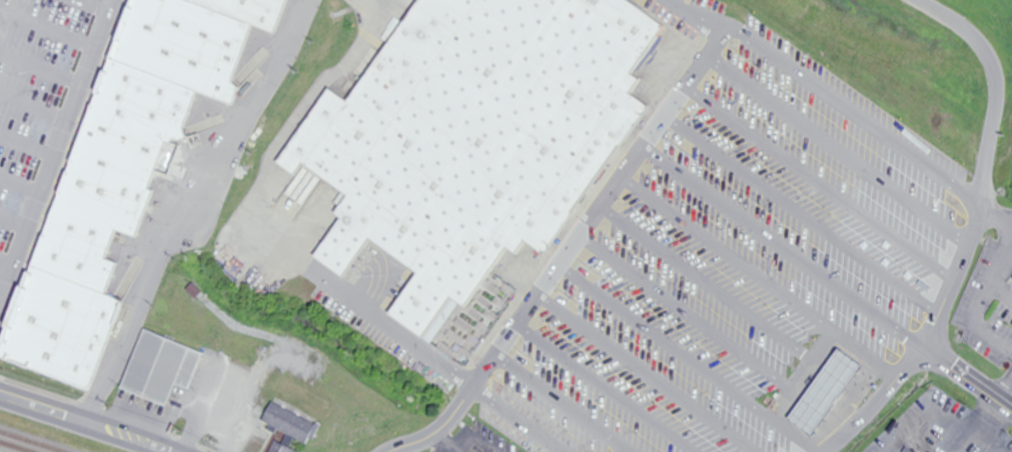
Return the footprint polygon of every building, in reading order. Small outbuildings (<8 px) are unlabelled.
[(309,161),(427,0),(629,0),(669,29),(637,73),(648,81),(640,93),(659,107),(552,253),(534,239),(522,255),(513,248),(469,308),(459,301),(431,340),(397,315),(426,276),(378,241),(353,276),(324,255),(350,219),(340,211),(353,194),(319,169),(309,161)] [(10,255),(7,270),(71,283),(73,275),(84,277),(103,188),(96,187),(100,167),(33,153),(32,159),(20,156),(16,174),(0,171),(0,253),(10,255)] [(123,388),(149,330),(205,354),(190,388),(178,383),(167,407),(123,388)] [(794,427),(845,356),(869,374),(818,444),(794,427)] [(333,404),(287,380),(264,422),(311,447),(333,404)] [(285,442),(275,451),(294,451),(285,442)]
